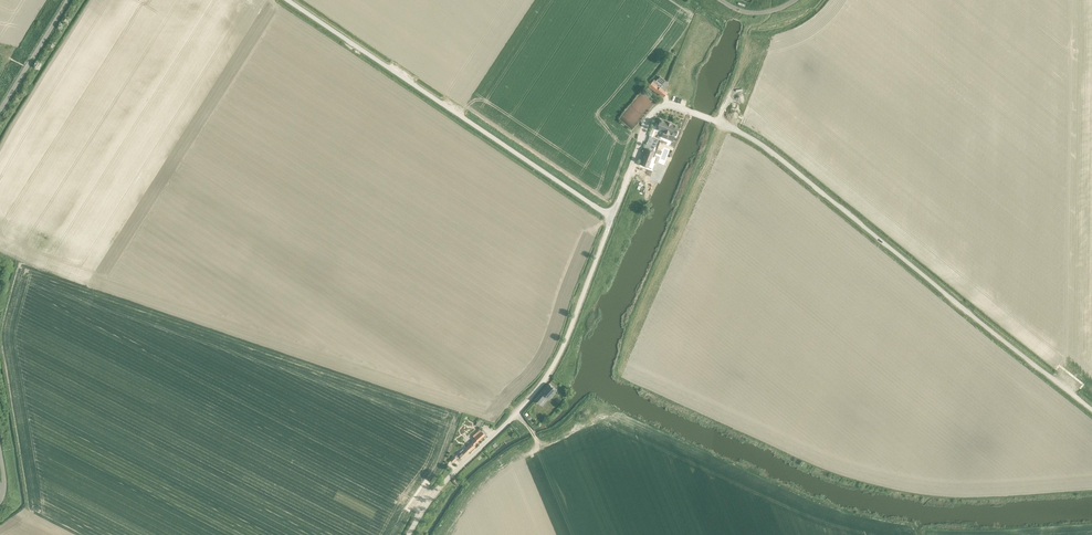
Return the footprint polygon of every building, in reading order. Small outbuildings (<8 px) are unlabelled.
[(663,97),(667,93),(665,91),(667,83),(660,78),(658,80),(657,80),(656,82),(654,80),(648,86),(655,92),(656,91),(663,97)] [(669,134),(674,136),(674,135),(676,136),(677,132),(676,131),(678,127),(671,124),(671,123),(667,122),(660,119),(659,121),(658,120),(656,123),(658,124),(656,129),(662,131),(662,132),(663,132),(663,133),(668,135),(668,134),(669,135),(669,134)] [(653,152),(647,149),(641,165),(647,167),(653,152)] [(541,392),(534,401),(538,405),(545,396),(549,400),(556,391),(549,384),(548,384),(549,385),(542,393),(541,392)] [(474,445),(484,435),(480,430),(477,432),(479,434),(474,438),(475,439),(471,442),(474,445)] [(462,451),(459,453),(456,456),(457,458),(459,456),(462,459),(475,447),(474,445),(471,442),(465,448),(466,449),(463,452),(462,451)]
